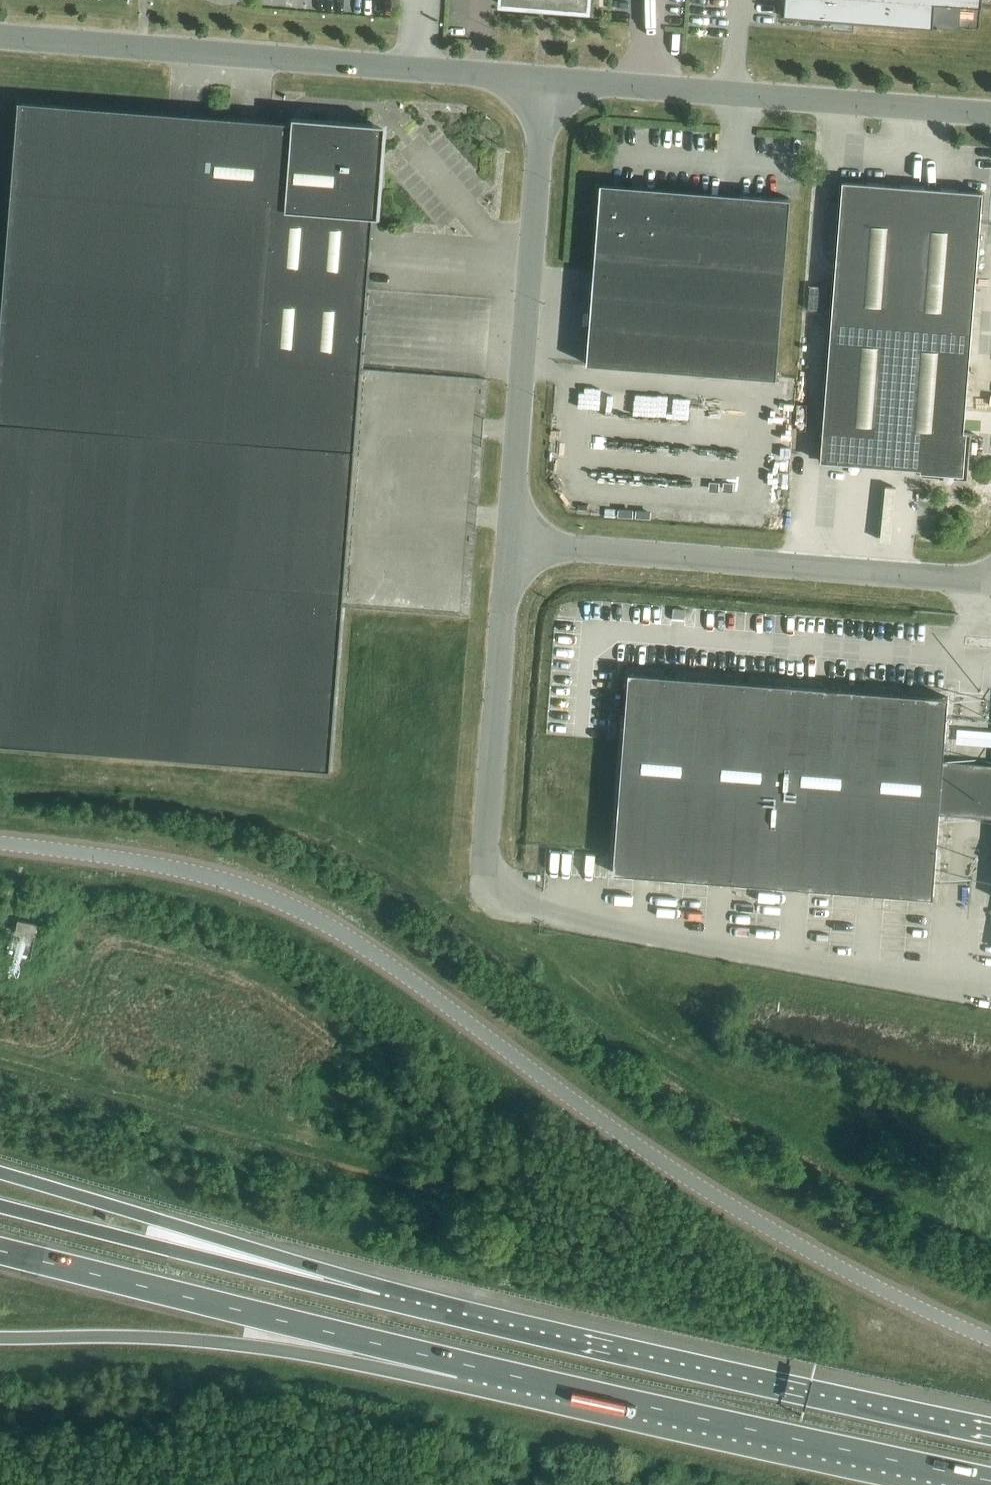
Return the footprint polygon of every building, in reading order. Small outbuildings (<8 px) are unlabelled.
[(360,9),(361,0),(345,0),(345,9),(360,9)] [(502,6),(589,13),(590,0),(502,0),(502,6)] [(983,0),(786,0),(785,16),(781,16),(781,18),(835,22),(835,24),(851,26),(851,23),(937,30),(938,28),(934,28),(936,5),(982,9),(983,0)] [(331,771),(378,162),(377,162),(379,141),(370,131),(349,129),(349,128),(19,103),(0,352),(0,746),(331,771)] [(821,463),(891,469),(902,329),(972,334),(983,194),(843,184),(821,463)] [(587,366),(777,381),(791,201),(741,197),(740,207),(605,196),(598,286),(594,286),(587,366)] [(406,273),(405,240),(396,240),(396,285),(405,285),(405,273),(406,273)] [(902,329),(891,469),(922,471),(921,478),(968,482),(972,435),(964,434),(972,334),(902,329)] [(492,413),(493,374),(410,372),(409,408),(418,408),(418,393),(447,394),(447,403),(472,404),(470,447),(475,447),(476,422),(485,422),(485,413),(492,413)] [(614,875),(934,899),(940,816),(944,763),(949,699),(629,675),(624,743),(615,858),(614,875)] [(944,763),(940,816),(990,820),(990,766),(944,763)] [(16,934),(36,938),(38,926),(19,923),(16,934)]
